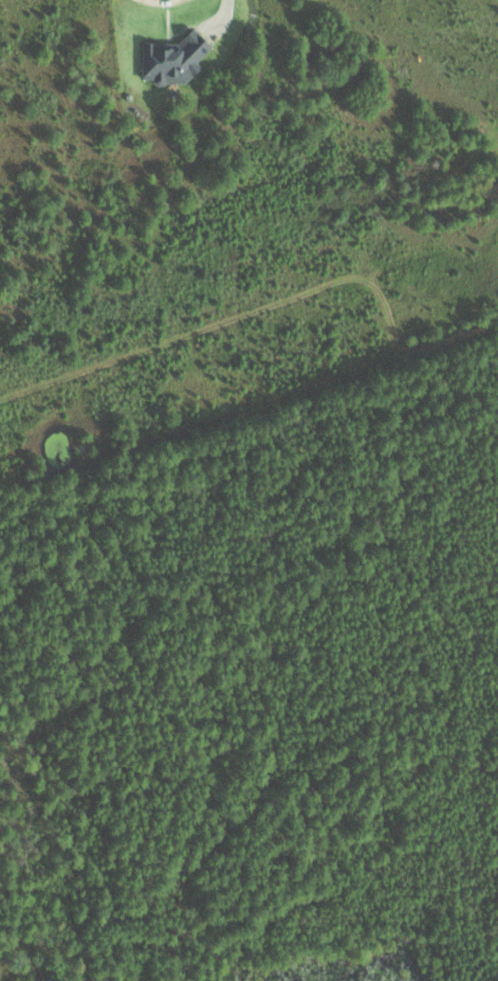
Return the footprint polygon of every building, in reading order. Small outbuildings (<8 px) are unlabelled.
[(141,42),(140,78),(150,78),(154,82),(183,83),(197,69),(197,60),(211,46),(191,27),(176,42),(141,42)]
